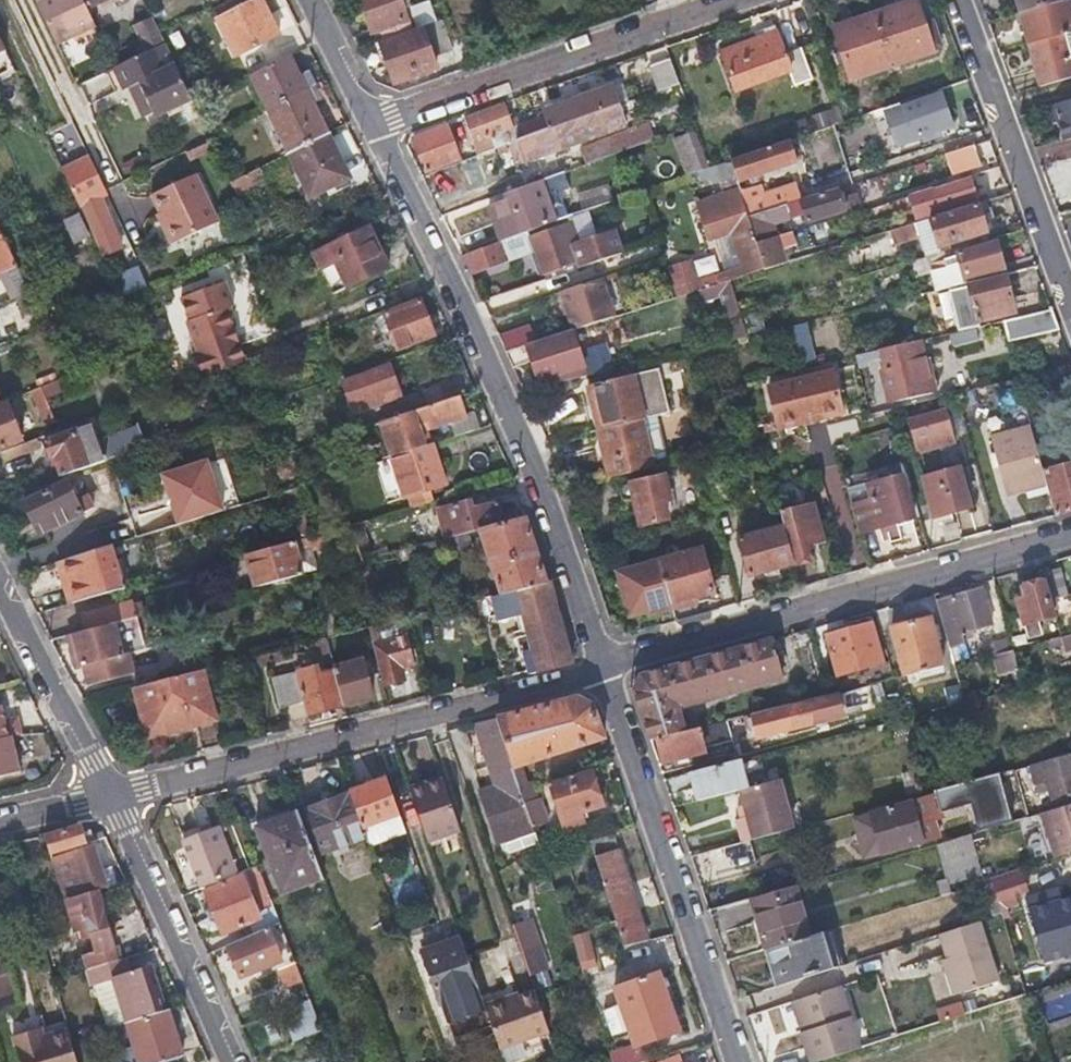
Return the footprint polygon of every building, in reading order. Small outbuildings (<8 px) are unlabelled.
[(82,0),(36,0),(34,1),(56,46),(95,27),(86,9),(82,0)] [(105,1),(107,0),(82,0),(86,9),(105,1)] [(226,36),(236,54),(277,34),(260,0),(253,0),(217,17),(226,36)] [(409,31),(398,0),(359,0),(370,32),(389,26),(393,37),(409,31)] [(1019,14),(1061,3),(1060,0),(1015,0),(1019,14)] [(1019,14),(1027,41),(1070,29),(1070,0),(1061,3),(1019,14)] [(934,51),(924,26),(915,1),(875,15),(893,66),(934,51)] [(893,66),(875,15),(833,30),(851,81),(893,66)] [(146,51),(162,43),(151,19),(134,27),(146,51)] [(439,21),(409,31),(393,37),(374,44),(389,84),(435,68),(432,57),(450,52),(439,21)] [(799,49),(791,52),(784,55),(774,28),(763,32),(764,37),(721,53),(735,90),(791,70),(797,86),(811,81),(799,49)] [(1027,41),(1040,84),(1070,76),(1070,29),(1027,41)] [(115,67),(125,89),(129,88),(138,83),(152,114),(154,117),(189,99),(162,43),(146,51),(115,67)] [(268,110),(308,90),(305,83),(301,85),(287,56),(250,74),(268,110)] [(673,86),(669,74),(664,61),(652,65),(661,90),(673,86)] [(125,89),(115,67),(112,68),(121,88),(123,91),(125,89)] [(112,68),(104,72),(114,91),(121,88),(112,68)] [(138,83),(129,88),(143,118),(152,114),(138,83)] [(534,120),(535,121),(535,123),(518,128),(523,140),(591,116),(616,106),(610,88),(551,110),(552,114),(534,120)] [(289,152),(325,133),(307,97),(311,96),(308,90),(268,110),(289,152)] [(900,109),(906,125),(912,141),(952,127),(941,95),(900,109)] [(1052,104),(1063,141),(1070,139),(1070,98),(1052,104)] [(523,140),(518,128),(517,126),(508,129),(500,106),(464,119),(473,146),(477,156),(516,143),(523,140)] [(591,116),(523,140),(516,143),(523,161),(598,134),(591,116)] [(47,134),(61,161),(81,151),(67,123),(47,134)] [(863,137),(873,133),(870,124),(860,128),(863,137)] [(652,141),(649,133),(646,125),(582,149),(587,164),(652,141)] [(412,137),(418,156),(424,171),(457,159),(455,152),(446,126),(412,137)] [(819,130),(823,142),(837,138),(833,126),(819,130)] [(347,176),(325,133),(289,152),(310,195),(347,176)] [(789,140),(760,150),(730,160),(738,184),(798,164),(789,140)] [(946,154),(949,165),(952,175),(981,166),(973,145),(946,154)] [(459,163),(477,156),(473,146),(455,152),(457,159),(459,163)] [(264,168),(231,180),(238,198),(271,185),(264,168)] [(220,222),(197,173),(172,185),(196,234),(220,222)] [(908,196),(911,207),(915,218),(976,199),(968,176),(908,196)] [(96,195),(101,193),(105,191),(99,177),(69,190),(76,203),(81,201),(106,254),(121,247),(96,195)] [(501,241),(528,231),(556,222),(541,180),(517,189),(519,194),(508,198),(487,205),(501,241)] [(578,193),(583,210),(613,201),(608,184),(578,193)] [(171,246),(196,234),(172,185),(152,195),(161,213),(167,226),(163,229),(171,246)] [(748,219),(802,201),(798,189),(757,201),(752,188),(740,193),(747,214),(748,219)] [(517,189),(507,193),(508,198),(519,194),(517,189)] [(790,219),(798,217),(806,214),(808,222),(861,205),(857,195),(842,200),(839,189),(802,201),(748,219),(756,245),(775,239),(769,222),(788,215),(790,219)] [(705,227),(747,214),(740,193),(698,207),(705,227)] [(611,202),(571,216),(577,229),(616,216),(611,202)] [(932,218),(937,232),(942,246),(985,233),(976,204),(932,218)] [(82,213),(66,219),(76,244),(92,237),(82,213)] [(167,226),(161,213),(156,215),(163,229),(167,226)] [(756,245),(748,219),(747,214),(705,227),(710,242),(731,236),(741,267),(745,277),(764,271),(756,245)] [(920,222),(911,225),(903,227),(907,241),(924,235),(920,222)] [(385,266),(376,246),(367,226),(327,244),(345,284),(385,266)] [(545,273),(560,269),(575,264),(578,269),(621,255),(614,232),(590,240),(594,251),(574,258),(562,227),(532,238),(545,273)] [(786,264),(803,259),(820,254),(811,227),(794,233),(797,245),(781,250),(786,264)] [(903,227),(842,247),(850,271),(910,251),(907,241),(903,227)] [(4,239),(0,240),(0,275),(2,274),(17,268),(4,239)] [(947,259),(948,262),(949,266),(934,270),(938,290),(948,288),(968,283),(1006,273),(997,240),(959,251),(960,254),(947,259)] [(345,284),(327,244),(313,251),(330,291),(345,284)] [(113,273),(125,267),(119,254),(107,260),(113,273)] [(902,273),(903,276),(904,279),(919,274),(918,269),(933,265),(930,254),(881,268),(884,278),(902,273)] [(117,273),(122,294),(148,288),(143,267),(117,273)] [(717,275),(720,285),(729,282),(745,277),(741,267),(717,275)] [(28,292),(17,268),(2,274),(13,299),(16,298),(28,292)] [(970,294),(974,307),(977,321),(1014,312),(1005,277),(969,286),(970,294)] [(559,292),(573,330),(617,317),(603,279),(559,292)] [(193,356),(202,378),(218,373),(247,362),(226,308),(233,306),(223,282),(180,299),(188,322),(186,323),(198,354),(193,356)] [(732,330),(743,326),(729,282),(720,285),(697,291),(703,312),(725,306),(732,330)] [(968,283),(948,288),(951,298),(970,294),(969,286),(968,283)] [(37,311),(28,292),(16,298),(25,317),(37,311)] [(382,312),(389,329),(395,347),(432,334),(419,298),(382,312)] [(1052,311),(1036,315),(1020,318),(1025,339),(1059,331),(1052,311)] [(505,352),(525,345),(537,342),(531,325),(498,336),(505,352)] [(525,345),(505,352),(512,368),(531,363),(538,387),(584,376),(571,331),(537,342),(525,345)] [(907,395),(907,397),(908,399),(932,393),(921,341),(882,351),(889,378),(883,380),(888,399),(907,395)] [(354,413),(370,407),(386,402),(401,396),(390,366),(343,384),(354,413)] [(597,430),(640,420),(668,414),(656,369),(586,387),(591,406),(584,408),(590,432),(597,430)] [(768,390),(772,407),(777,425),(842,410),(834,375),(768,390)] [(46,430),(51,428),(56,426),(46,398),(62,392),(57,380),(31,391),(46,430)] [(463,414),(460,405),(457,395),(381,421),(393,455),(430,442),(425,427),(463,414)] [(4,449),(20,443),(5,404),(0,406),(0,451),(4,449)] [(956,445),(951,429),(947,413),(908,423),(917,455),(956,445)] [(463,414),(425,427),(430,442),(468,430),(463,414)] [(640,420),(597,430),(609,478),(651,468),(640,420)] [(91,427),(68,435),(45,444),(51,460),(55,459),(62,478),(145,449),(138,427),(97,442),(91,427)] [(1045,480),(1043,471),(1032,430),(990,440),(994,457),(997,468),(1004,491),(1023,486),(1045,480)] [(1,453),(3,458),(5,462),(40,449),(37,440),(1,453)] [(444,483),(437,463),(430,442),(393,455),(390,456),(404,497),(444,483)] [(992,469),(997,468),(994,457),(989,459),(992,469)] [(208,461),(163,475),(179,525),(224,511),(208,461)] [(1070,512),(1070,462),(1043,471),(1045,480),(1049,493),(1055,517),(1070,512)] [(959,469),(941,474),(923,479),(933,519),(970,510),(959,469)] [(665,512),(667,511),(670,510),(666,494),(673,492),(669,477),(623,487),(626,502),(635,501),(641,527),(666,521),(665,512)] [(860,534),(897,524),(914,519),(902,477),(868,486),(872,500),(852,505),(860,534)] [(1027,499),(1049,493),(1045,480),(1023,486),(1027,499)] [(75,504),(65,485),(23,506),(41,539),(93,512),(86,498),(75,504)] [(437,508),(443,538),(466,532),(479,529),(501,523),(496,503),(472,510),(470,500),(437,508)] [(516,589),(546,582),(525,517),(501,523),(479,529),(500,593),(509,591),(516,589)] [(809,547),(817,545),(824,543),(818,518),(782,528),(792,566),(813,561),(809,547)] [(356,535),(354,529),(352,524),(299,540),(302,550),(356,535)] [(792,566),(782,528),(739,540),(749,577),(792,566)] [(469,546),(466,532),(443,538),(446,548),(447,552),(469,546)] [(291,542),(268,549),(245,555),(254,587),(300,575),(291,542)] [(111,547),(85,555),(59,563),(65,581),(69,580),(77,603),(125,590),(111,547)] [(713,593),(708,572),(702,550),(658,562),(672,604),(713,593)] [(672,604),(658,562),(619,572),(631,616),(672,604)] [(1052,600),(1067,596),(1059,569),(1044,574),(1052,600)] [(546,582),(516,589),(526,629),(513,632),(518,651),(522,651),(528,674),(571,662),(548,581),(546,582)] [(1026,636),(1033,635),(1039,633),(1036,621),(1053,616),(1043,581),(1020,588),(1023,599),(1016,601),(1026,636)] [(474,593),(476,599),(491,596),(488,587),(482,589),(482,591),(474,593)] [(958,633),(969,630),(989,625),(979,590),(947,598),(934,602),(946,644),(960,640),(958,633)] [(491,596),(476,599),(459,604),(463,620),(499,611),(502,622),(516,618),(509,591),(500,593),(491,596)] [(1067,596),(1052,600),(1059,624),(1070,620),(1070,595),(1067,596)] [(94,629),(135,618),(131,603),(90,614),(94,629)] [(82,616),(86,631),(94,629),(90,614),(82,616)] [(86,631),(72,635),(81,669),(87,688),(134,677),(129,657),(147,652),(138,618),(135,618),(94,629),(86,631)] [(942,664),(936,641),(929,618),(892,629),(904,674),(942,664)] [(836,675),(860,669),(883,663),(872,623),(825,636),(836,675)] [(406,636),(393,640),(380,643),(374,625),(363,628),(382,685),(405,679),(402,666),(412,664),(406,636)] [(65,637),(74,671),(81,669),(72,635),(65,637)] [(312,641),(315,654),(326,652),(321,639),(317,640),(312,641)] [(657,739),(697,728),(694,716),(681,719),(676,703),(782,673),(772,639),(638,676),(633,694),(649,741),(657,739)] [(994,677),(1017,671),(1012,653),(998,656),(989,659),(994,677)] [(332,671),(343,705),(371,698),(362,660),(331,668),(332,671)] [(294,673),(302,700),(306,715),(343,705),(332,671),(317,675),(315,668),(294,673)] [(133,687),(140,713),(147,739),(215,721),(202,670),(133,687)] [(302,700),(294,673),(294,672),(272,678),(279,706),(302,700)] [(758,736),(799,726),(841,715),(838,705),(866,697),(863,685),(752,714),(758,736)] [(496,718),(517,783),(525,780),(520,766),(603,737),(592,706),(576,698),(496,718)] [(29,776),(15,704),(0,707),(0,782),(29,776)] [(1064,722),(1059,707),(1044,711),(1049,726),(1064,722)] [(904,726),(914,723),(911,714),(901,716),(904,726)] [(860,718),(861,721),(862,724),(868,722),(867,716),(860,718)] [(517,783),(496,718),(473,724),(499,801),(483,806),(500,858),(504,857),(507,867),(512,870),(542,860),(531,829),(524,805),(519,790),(517,783)] [(726,721),(697,728),(657,739),(662,762),(704,751),(704,748),(731,740),(726,721)] [(1039,765),(1047,789),(1050,800),(1070,793),(1070,755),(1039,765)] [(738,759),(713,766),(689,773),(696,800),(738,789),(743,806),(746,816),(738,819),(733,820),(740,844),(790,830),(777,778),(745,787),(738,759)] [(1039,765),(1038,760),(1012,767),(1021,796),(1047,789),(1039,765)] [(1021,796),(1012,767),(995,772),(999,784),(1002,783),(1014,821),(1028,817),(1021,796)] [(562,829),(573,826),(584,823),(580,812),(602,805),(588,770),(547,784),(562,829)] [(349,792),(362,828),(398,815),(385,779),(349,792)] [(440,779),(406,791),(424,842),(457,830),(440,779)] [(519,790),(524,805),(535,802),(530,787),(519,790)] [(365,836),(362,828),(349,792),(305,809),(321,853),(365,836)] [(535,802),(524,805),(531,829),(545,824),(538,801),(535,802)] [(868,813),(874,833),(880,853),(921,841),(909,801),(868,813)] [(1040,813),(1054,859),(1070,853),(1070,804),(1040,813)] [(734,809),(738,819),(746,816),(743,806),(734,809)] [(297,812),(276,820),(255,828),(280,895),(322,880),(297,812)] [(83,833),(81,829),(80,826),(42,837),(48,857),(102,839),(100,833),(90,836),(89,831),(83,833)] [(236,874),(226,851),(215,828),(181,842),(201,889),(236,874)] [(621,850),(618,842),(615,834),(588,843),(626,949),(649,940),(630,887),(628,887),(616,851),(621,850)] [(971,834),(953,839),(935,845),(942,866),(977,855),(971,834)] [(711,852),(713,860),(715,868),(744,859),(740,844),(711,852)] [(93,850),(50,862),(62,902),(96,892),(105,890),(104,888),(118,884),(114,871),(101,875),(93,850)] [(977,855),(942,866),(947,883),(982,872),(977,855)] [(249,924),(254,934),(279,922),(257,865),(245,870),(263,911),(257,914),(240,877),(203,893),(221,936),(249,924)] [(1017,871),(990,881),(991,884),(996,903),(1024,894),(1017,871)] [(951,895),(949,889),(947,883),(938,886),(942,898),(951,895)] [(765,949),(809,936),(794,886),(749,899),(765,949)] [(503,897),(508,912),(513,926),(535,918),(526,889),(503,897)] [(1057,890),(1048,893),(1052,904),(1060,902),(1057,890)] [(62,902),(69,923),(82,919),(92,954),(81,958),(84,970),(115,962),(96,892),(62,902)] [(1048,893),(1024,900),(1042,962),(1070,953),(1070,898),(1060,902),(1052,904),(1048,893)] [(279,922),(254,934),(226,947),(239,979),(280,960),(284,967),(295,962),(279,922)] [(1001,982),(980,922),(940,935),(961,994),(1001,982)] [(831,930),(825,932),(837,969),(843,967),(831,930)] [(825,932),(809,936),(765,949),(778,988),(837,969),(825,932)] [(571,940),(575,952),(579,964),(592,959),(584,936),(571,940)] [(458,937),(439,944),(420,950),(439,1003),(441,1002),(476,989),(458,937)] [(0,949),(0,1008),(18,1003),(4,948),(0,949)] [(122,960),(115,962),(84,970),(89,986),(113,979),(127,1024),(165,1012),(156,987),(151,988),(144,969),(126,975),(122,960)] [(620,1001),(617,1002),(614,1003),(618,1018),(624,1015),(629,1028),(636,1046),(682,1031),(662,971),(614,988),(620,1001)] [(853,981),(808,995),(812,1027),(805,1029),(810,1061),(848,1049),(862,1045),(853,981)] [(92,987),(100,1011),(109,1008),(102,984),(92,987)] [(481,1004),(476,989),(441,1002),(453,1038),(489,1025),(481,1004)] [(505,995),(481,1004),(489,1025),(491,1034),(496,1048),(546,1031),(532,991),(507,1000),(505,995)] [(805,1029),(812,1027),(808,995),(801,997),(805,1029)] [(961,1040),(982,1034),(989,1055),(1032,1041),(1018,995),(862,1045),(848,1049),(853,1061),(969,1061),(961,1040)] [(295,1043),(323,1033),(312,1001),(284,1011),(295,1043)] [(613,1034),(629,1028),(624,1015),(618,1018),(614,1003),(603,1007),(613,1034)] [(100,1011),(103,1019),(106,1028),(115,1025),(109,1008),(100,1011)] [(165,1012),(127,1024),(123,1025),(136,1061),(165,1061),(183,1056),(166,1011),(165,1012)] [(489,1025),(453,1038),(457,1046),(465,1046),(474,1043),(482,1040),(489,1036),(491,1034),(489,1025)] [(32,1031),(35,1041),(44,1039),(46,1038),(42,1028),(32,1031)] [(66,1032),(46,1038),(44,1039),(35,1041),(32,1031),(12,1037),(19,1061),(75,1061),(66,1032)] [(606,1056),(608,1061),(642,1061),(636,1046),(606,1056)]
